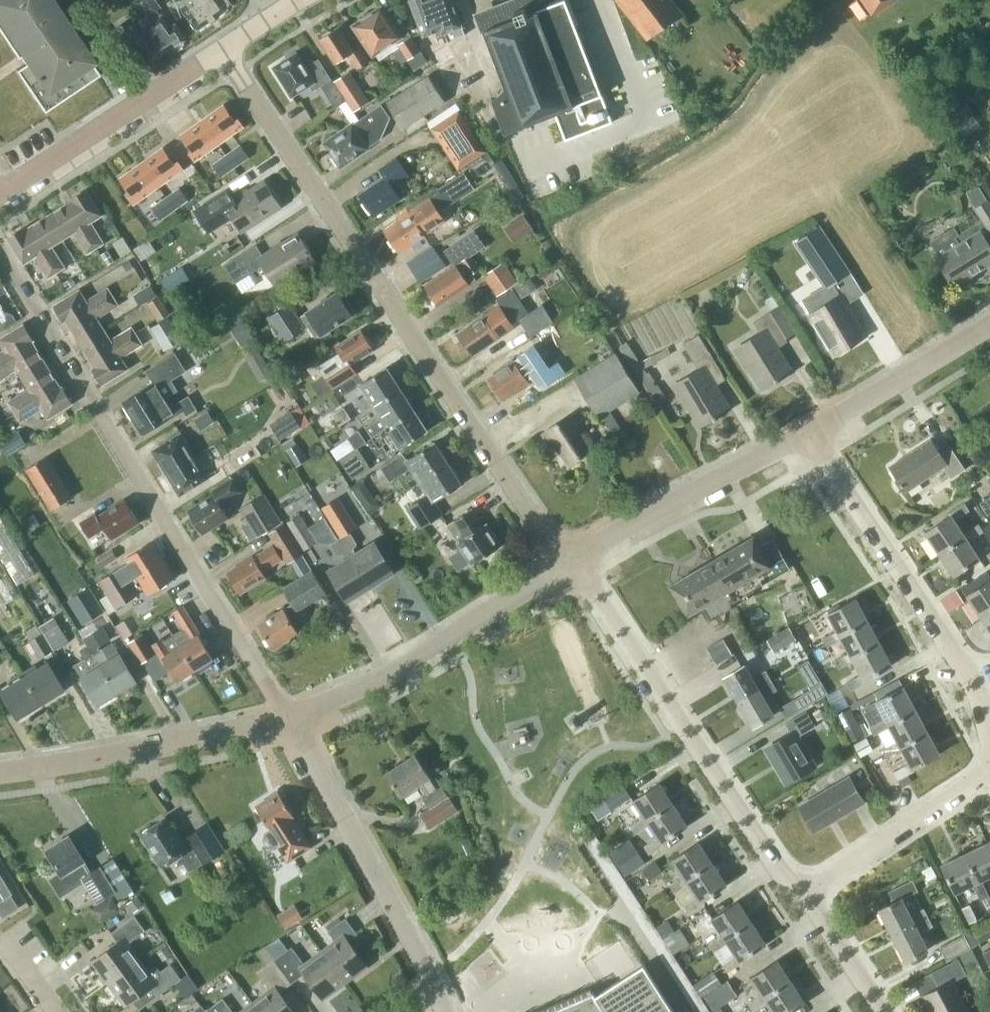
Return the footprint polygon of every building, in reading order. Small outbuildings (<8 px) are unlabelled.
[(17,57),(20,56),(25,63),(15,69),(43,111),(98,74),(49,0),(0,0),(0,32),(17,57)] [(183,37),(173,23),(168,27),(160,14),(159,15),(155,9),(165,2),(163,0),(146,0),(153,10),(142,17),(164,50),(183,37)] [(194,30),(225,9),(225,8),(226,7),(228,3),(225,0),(174,0),(194,30)] [(462,26),(452,0),(410,0),(424,36),(436,32),(437,35),(448,32),(451,40),(465,34),(462,26)] [(484,30),(491,48),(505,85),(505,87),(504,89),(502,91),(496,97),(495,98),(493,99),(505,133),(555,113),(558,121),(565,140),(613,122),(610,115),(575,25),(572,16),(570,12),(566,0),(521,0),(524,7),(515,10),(518,17),(484,30)] [(617,2),(648,41),(683,13),(672,0),(616,0),(617,2)] [(897,0),(863,0),(874,16),(897,0)] [(408,59),(421,52),(404,26),(397,30),(381,6),(352,25),(372,55),(397,39),(399,43),(398,44),(408,59)] [(738,13),(730,19),(740,31),(748,24),(738,13)] [(149,60),(164,50),(142,17),(123,30),(120,25),(111,31),(121,45),(133,36),(149,60)] [(339,26),(319,39),(335,63),(349,55),(358,68),(369,61),(360,47),(355,50),(339,26)] [(429,56),(438,69),(456,57),(447,44),(429,56)] [(421,52),(408,59),(414,70),(427,62),(421,52)] [(297,53),(274,67),(292,96),(310,84),(313,89),(321,83),(329,78),(318,61),(306,68),(297,53)] [(370,101),(349,70),(333,81),(338,87),(354,112),(370,101)] [(403,128),(445,102),(428,76),(386,102),(403,128)] [(329,78),(321,83),(328,94),(338,87),(333,81),(331,77),(329,78)] [(965,102),(948,113),(955,123),(972,111),(965,102)] [(219,143),(244,126),(238,118),(234,121),(223,105),(203,120),(219,143)] [(368,147),(382,138),(380,135),(391,118),(382,105),(352,125),(352,124),(324,143),(341,167),(368,148),(368,147)] [(486,150),(459,110),(432,128),(458,168),(486,150)] [(195,161),(219,143),(203,120),(182,134),(193,150),(189,153),(195,161)] [(226,153),(236,166),(249,157),(240,144),(226,153)] [(159,186),(184,169),(178,161),(174,164),(162,148),(142,163),(159,186)] [(222,176),(236,166),(226,153),(213,163),(222,176)] [(359,194),(374,216),(401,199),(392,186),(408,175),(396,158),(380,169),(386,177),(359,194)] [(134,204),(159,186),(142,163),(121,177),(132,193),(128,196),(134,204)] [(436,187),(406,207),(410,214),(384,231),(399,253),(425,236),(424,234),(446,220),(440,212),(475,189),(464,171),(438,188),(436,187)] [(242,232),(281,207),(264,180),(229,203),(223,193),(194,211),(204,226),(229,211),(242,232)] [(988,201),(979,186),(967,193),(976,208),(983,220),(958,235),(954,229),(932,242),(941,256),(937,258),(954,286),(989,263),(989,245),(983,234),(989,230),(989,204),(988,201)] [(166,197),(175,209),(188,200),(179,187),(166,197)] [(95,248),(103,243),(90,222),(102,215),(87,190),(71,200),(72,201),(68,204),(95,248)] [(161,220),(175,209),(166,197),(151,207),(161,220)] [(87,252),(95,248),(68,204),(48,216),(63,239),(75,232),(87,252)] [(514,243),(534,229),(524,215),(504,229),(514,243)] [(51,247),(63,239),(48,216),(29,227),(56,272),(64,267),(51,247)] [(820,226),(805,236),(795,242),(825,287),(803,300),(835,354),(865,336),(833,283),(848,274),(851,272),(820,226)] [(48,277),(56,272),(29,227),(25,230),(24,229),(8,239),(24,264),(36,256),(48,277)] [(480,270),(471,256),(486,246),(475,230),(444,250),(455,266),(425,286),(439,305),(470,285),(469,284),(475,281),(471,276),(480,270)] [(276,285),(315,260),(298,233),(263,255),(256,245),(224,265),(236,283),(263,265),(276,285)] [(434,248),(410,263),(421,279),(445,264),(434,248)] [(113,260),(108,250),(102,254),(108,264),(113,260)] [(519,281),(504,260),(482,275),(497,296),(519,281)] [(170,294),(185,284),(177,271),(162,280),(170,294)] [(68,289),(76,284),(72,277),(64,283),(68,289)] [(498,336),(514,325),(513,324),(519,319),(530,337),(553,322),(542,304),(530,312),(521,299),(537,289),(529,277),(496,299),(501,307),(486,317),(484,316),(458,334),(473,356),(499,338),(498,336)] [(141,306),(158,297),(151,286),(134,295),(141,306)] [(68,324),(113,297),(108,289),(87,301),(80,290),(55,305),(65,321),(66,320),(68,324)] [(348,301),(345,303),(338,292),(307,312),(298,318),(289,304),(268,318),(284,341),(305,328),(304,327),(308,325),(316,337),(321,334),(321,335),(352,315),(351,313),(355,311),(348,301)] [(80,344),(104,329),(97,317),(117,304),(113,297),(68,324),(80,344)] [(159,297),(148,303),(159,321),(170,315),(159,297)] [(0,307),(0,323),(4,329),(17,321),(13,314),(9,312),(4,312),(1,306),(0,307)] [(796,332),(780,306),(770,312),(786,339),(796,332)] [(238,312),(226,319),(235,335),(247,327),(238,312)] [(763,389),(792,371),(778,348),(788,342),(786,339),(770,312),(754,322),(761,333),(735,349),(745,364),(746,363),(763,389)] [(182,340),(168,317),(150,327),(164,351),(182,340)] [(36,345),(23,325),(0,339),(0,340),(6,350),(0,354),(0,366),(36,345)] [(92,363),(137,336),(132,328),(111,341),(104,329),(80,344),(92,363)] [(336,347),(339,352),(319,366),(334,389),(356,374),(350,365),(374,350),(362,330),(336,347)] [(726,379),(708,349),(699,334),(683,344),(699,370),(673,386),(682,401),(684,400),(700,426),(730,408),(716,385),(726,379)] [(121,356),(142,343),(137,336),(92,363),(95,367),(94,368),(103,384),(128,368),(121,356)] [(667,398),(627,341),(619,347),(657,405),(667,398)] [(48,364),(36,345),(0,366),(0,379),(17,368),(24,379),(48,364)] [(274,374),(256,345),(242,353),(260,382),(274,374)] [(488,379),(503,399),(529,382),(522,371),(539,360),(531,348),(501,368),(502,370),(488,379)] [(599,418),(640,393),(615,353),(574,378),(599,418)] [(122,403),(132,419),(158,402),(165,398),(159,387),(184,371),(173,354),(145,372),(151,382),(148,385),(148,384),(133,394),(134,395),(122,403)] [(15,411),(60,383),(48,364),(24,379),(30,389),(10,402),(15,411)] [(373,406),(400,389),(386,368),(360,385),(366,395),(356,401),(363,412),(373,405),(373,406)] [(303,380),(296,369),(283,377),(290,388),(303,380)] [(48,418),(72,403),(60,383),(15,411),(21,420),(41,407),(48,418)] [(387,427),(413,410),(400,389),(373,406),(380,417),(366,427),(373,438),(388,429),(387,427)] [(187,397),(171,407),(165,398),(158,402),(132,419),(142,435),(154,427),(155,429),(170,420),(169,420),(182,411),(185,416),(195,410),(187,397)] [(351,418),(344,406),(332,414),(340,426),(351,418)] [(215,421),(208,410),(194,419),(201,430),(215,421)] [(302,427),(292,410),(271,423),(281,440),(302,427)] [(390,455),(427,431),(413,410),(387,427),(388,429),(373,438),(379,448),(383,445),(390,455)] [(570,463),(595,447),(585,432),(581,435),(568,416),(544,433),(552,445),(555,442),(570,463)] [(367,442),(358,430),(347,437),(355,450),(367,442)] [(25,442),(18,431),(0,442),(7,453),(25,442)] [(165,473),(194,456),(187,444),(189,443),(183,433),(182,433),(180,433),(180,432),(163,443),(151,450),(165,473)] [(890,466),(906,491),(944,466),(951,478),(964,469),(951,448),(941,455),(931,440),(890,466)] [(286,450),(297,467),(308,459),(297,443),(286,450)] [(420,481),(448,464),(434,443),(406,460),(402,454),(382,467),(390,481),(411,468),(420,481)] [(344,467),(354,460),(350,453),(339,459),(344,467)] [(27,469),(52,510),(72,497),(47,456),(27,469)] [(209,476),(203,466),(201,467),(194,456),(165,473),(180,497),(192,489),(192,490),(209,479),(209,476)] [(436,500),(461,485),(448,464),(420,481),(427,494),(406,507),(420,529),(444,513),(436,500)] [(221,504),(242,492),(233,478),(212,491),(215,494),(188,511),(202,533),(229,517),(221,504)] [(358,495),(368,488),(363,479),(352,486),(358,495)] [(282,523),(265,494),(239,509),(256,538),(282,523)] [(338,498),(323,507),(341,537),(356,527),(338,498)] [(111,539),(139,522),(125,500),(98,517),(95,513),(80,522),(90,537),(105,528),(111,539)] [(966,537),(964,534),(955,520),(970,510),(965,502),(949,513),(951,516),(925,532),(940,554),(966,537)] [(13,526),(1,503),(0,504),(0,533),(13,526)] [(472,564),(501,546),(503,544),(493,529),(491,531),(487,524),(483,526),(472,509),(448,525),(463,549),(450,557),(459,570),(471,562),(472,564)] [(41,525),(35,514),(25,520),(32,531),(41,525)] [(318,542),(301,514),(287,522),(304,550),(318,542)] [(281,555),(299,544),(285,522),(268,533),(281,555)] [(940,554),(954,575),(980,558),(969,541),(984,531),(979,524),(964,534),(966,537),(940,554)] [(370,587),(394,572),(375,542),(356,554),(353,549),(356,543),(350,533),(341,539),(370,587)] [(758,573),(771,566),(759,546),(753,536),(712,561),(721,575),(712,581),(721,595),(725,593),(731,603),(764,584),(758,573)] [(773,538),(759,546),(771,566),(784,558),(773,538)] [(341,539),(332,544),(338,554),(345,554),(348,559),(329,570),(347,601),(370,587),(341,539)] [(106,594),(163,560),(151,541),(125,557),(130,564),(122,569),(120,566),(97,580),(106,594)] [(227,573),(240,593),(266,577),(263,571),(282,559),(274,545),(254,557),(227,573)] [(148,595),(174,579),(163,560),(106,594),(106,595),(115,609),(138,595),(136,592),(144,587),(148,595)] [(707,618),(731,603),(725,593),(721,595),(712,581),(721,575),(712,561),(671,585),(688,614),(700,607),(707,618)] [(259,624),(273,647),(298,631),(289,618),(298,612),(297,611),(326,592),(311,569),(282,588),(292,603),(284,609),(284,608),(259,624)] [(961,586),(967,595),(968,595),(973,591),(974,591),(989,580),(989,574),(987,569),(968,582),(961,586)] [(974,591),(973,591),(968,595),(967,595),(981,617),(989,611),(989,580),(974,591)] [(105,611),(89,586),(67,600),(83,625),(105,611)] [(115,609),(106,595),(99,600),(108,615),(116,610),(115,609)] [(838,631),(823,639),(828,647),(842,639),(840,636),(868,621),(856,598),(828,613),(838,631)] [(191,615),(184,603),(176,608),(183,619),(191,615)] [(981,617),(989,630),(989,611),(981,617)] [(69,640),(54,616),(39,625),(54,649),(69,640)] [(196,670),(214,658),(202,640),(204,639),(192,620),(182,626),(184,628),(173,634),(181,646),(196,670)] [(852,658),(880,643),(868,621),(840,636),(842,639),(850,653),(835,660),(839,669),(854,661),(852,658)] [(112,642),(100,650),(98,647),(111,639),(103,625),(83,638),(88,647),(97,662),(98,661),(117,692),(136,681),(120,655),(112,642)] [(796,639),(790,629),(769,642),(774,652),(796,639)] [(53,650),(43,633),(30,641),(40,658),(53,650)] [(156,654),(143,633),(127,642),(140,664),(156,654)] [(196,670),(181,646),(173,634),(164,640),(162,638),(152,644),(164,663),(166,662),(177,681),(196,670)] [(733,654),(724,638),(708,648),(717,663),(733,654)] [(892,665),(891,664),(880,643),(852,658),(854,661),(861,675),(847,682),(851,690),(867,682),(865,679),(892,665)] [(81,651),(86,658),(75,665),(82,677),(98,703),(117,692),(98,661),(97,662),(88,647),(81,651)] [(41,703),(55,694),(64,689),(49,663),(38,669),(35,665),(22,673),(41,703)] [(765,670),(752,677),(745,665),(724,677),(739,702),(772,682),(765,670)] [(18,717),(41,703),(22,673),(10,680),(13,684),(2,691),(18,717)] [(777,690),(772,682),(739,702),(753,727),(774,714),(773,713),(781,708),(772,693),(777,690)] [(828,693),(822,683),(801,695),(807,705),(828,693)] [(842,694),(837,685),(827,690),(832,699),(842,694)] [(916,709),(904,687),(903,686),(876,701),(886,719),(870,727),(874,735),(890,727),(888,724),(916,709)] [(853,702),(848,693),(833,701),(837,710),(853,702)] [(851,742),(865,734),(850,707),(836,714),(851,742)] [(900,746),(928,731),(916,709),(888,724),(890,727),(898,741),(882,749),(886,758),(902,749),(900,746)] [(766,748),(786,783),(815,766),(798,736),(816,726),(807,711),(786,723),(791,733),(766,748)] [(913,768),(940,754),(928,731),(900,746),(902,749),(910,763),(894,772),(898,780),(906,775),(909,774),(915,771),(913,768)] [(853,744),(860,756),(873,749),(866,737),(853,744)] [(401,795),(403,794),(405,798),(419,789),(417,785),(419,784),(428,796),(424,798),(431,808),(421,814),(430,828),(457,810),(442,787),(437,790),(429,777),(430,777),(415,755),(387,773),(401,795)] [(906,775),(898,780),(902,787),(912,781),(909,774),(906,775)] [(874,784),(869,775),(858,781),(863,791),(874,784)] [(800,806),(814,831),(864,802),(850,777),(800,806)] [(647,821),(673,803),(659,783),(633,799),(644,817),(630,825),(635,833),(649,824),(647,821)] [(613,809),(631,797),(624,787),(606,799),(613,809)] [(294,818),(295,818),(278,791),(256,806),(271,830),(266,833),(264,840),(268,846),(276,848),(279,846),(289,861),(312,846),(294,818)] [(661,842),(687,825),(673,803),(647,821),(649,824),(657,837),(643,846),(648,854),(663,844),(661,842)] [(186,837),(182,839),(168,817),(141,834),(161,867),(176,857),(181,865),(184,863),(189,871),(202,863),(203,864),(226,849),(208,822),(185,836),(186,837)] [(61,893),(84,879),(98,901),(115,890),(108,880),(100,867),(91,872),(84,861),(69,836),(47,849),(62,873),(52,879),(61,893)] [(625,876),(646,863),(630,839),(609,852),(625,876)] [(686,880),(712,862),(699,842),(672,858),(683,875),(669,884),(674,892),(688,883),(686,880)] [(988,842),(965,853),(979,881),(982,879),(989,876),(989,847),(988,842)] [(989,896),(982,879),(979,881),(965,853),(942,865),(955,892),(974,883),(982,900),(989,896)] [(114,858),(100,867),(108,880),(115,890),(119,898),(133,889),(129,882),(114,858)] [(929,866),(925,858),(907,867),(910,875),(922,869),(929,885),(938,881),(930,865),(929,866)] [(656,860),(642,869),(650,880),(663,871),(656,860)] [(700,901),(727,884),(712,862),(686,880),(688,883),(696,896),(682,905),(687,913),(702,903),(700,901)] [(13,893),(0,872),(0,901),(13,893)] [(893,935),(928,917),(924,908),(910,915),(902,898),(918,890),(912,879),(889,891),(894,902),(879,909),(893,935)] [(176,897),(170,888),(161,894),(167,903),(176,897)] [(145,905),(138,895),(127,903),(134,912),(145,905)] [(725,939),(752,921),(738,901),(711,917),(722,935),(708,943),(713,951),(727,942),(725,939)] [(303,917),(295,904),(277,915),(285,928),(303,917)] [(121,921),(117,914),(111,918),(116,925),(121,921)] [(108,983),(140,960),(128,943),(145,930),(134,916),(111,933),(118,942),(92,961),(108,983)] [(367,966),(348,941),(358,933),(346,917),(328,931),(335,940),(322,951),(346,983),(367,966)] [(893,935),(906,961),(928,949),(919,932),(933,925),(928,917),(893,935)] [(675,931),(667,919),(656,926),(664,938),(675,931)] [(739,960),(766,943),(752,921),(725,939),(727,942),(735,955),(721,964),(726,972),(741,962),(739,960)] [(964,934),(971,947),(981,941),(975,929),(964,934)] [(675,933),(664,940),(670,950),(673,954),(683,947),(675,933)] [(971,947),(964,934),(964,933),(940,946),(946,959),(959,953),(970,947),(971,947)] [(173,953),(167,944),(157,951),(163,960),(173,953)] [(274,959),(292,983),(304,974),(323,1000),(346,983),(322,951),(304,963),(292,946),(282,953),(274,959)] [(970,947),(959,953),(966,968),(977,962),(970,947)] [(280,992),(292,983),(274,959),(257,972),(270,989),(253,1002),(260,1011),(295,1011),(280,992)] [(953,981),(966,974),(958,959),(932,973),(939,987),(924,995),(932,1011),(969,1011),(953,981)] [(177,981),(181,979),(170,964),(153,977),(140,960),(108,983),(124,1005),(150,986),(157,996),(177,981)] [(765,998),(791,981),(777,960),(751,977),(762,994),(748,1003),(753,1010),(767,1001),(765,998)] [(644,964),(596,995),(594,992),(546,1011),(675,1011),(644,964)] [(722,983),(714,971),(694,984),(702,996),(722,983)] [(181,979),(177,981),(187,995),(199,986),(189,973),(181,979)] [(737,995),(727,980),(704,995),(714,1010),(737,995)] [(805,1002),(791,981),(765,998),(767,1001),(774,1011),(790,1011),(805,1002)] [(223,998),(205,1011),(206,1011),(233,1011),(223,998)] [(253,1002),(239,1011),(260,1011),(253,1002)]
